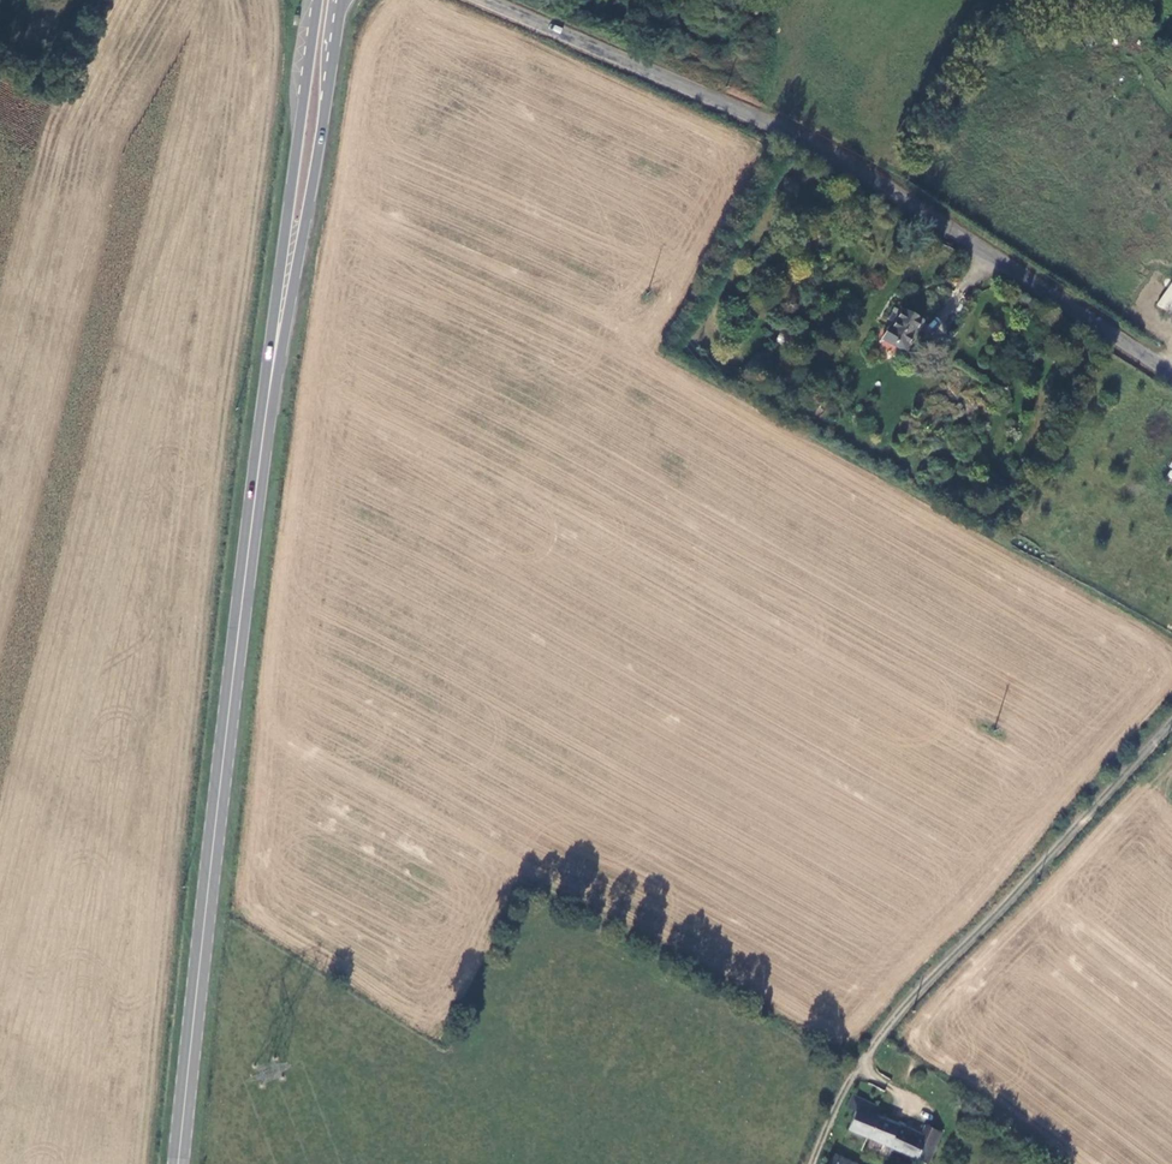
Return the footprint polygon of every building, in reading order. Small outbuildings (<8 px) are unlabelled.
[(1158,304),(1171,315),(1171,286),(1158,304)] [(918,329),(897,317),(885,337),(882,336),(876,348),(900,361),(918,329)] [(923,1136),(898,1126),(897,1129),(877,1121),(880,1111),(850,1099),(845,1114),(853,1117),(847,1133),(924,1163),(929,1163),(942,1131),(927,1125),(923,1136)] [(833,1155),(829,1163),(850,1163),(833,1155)]
